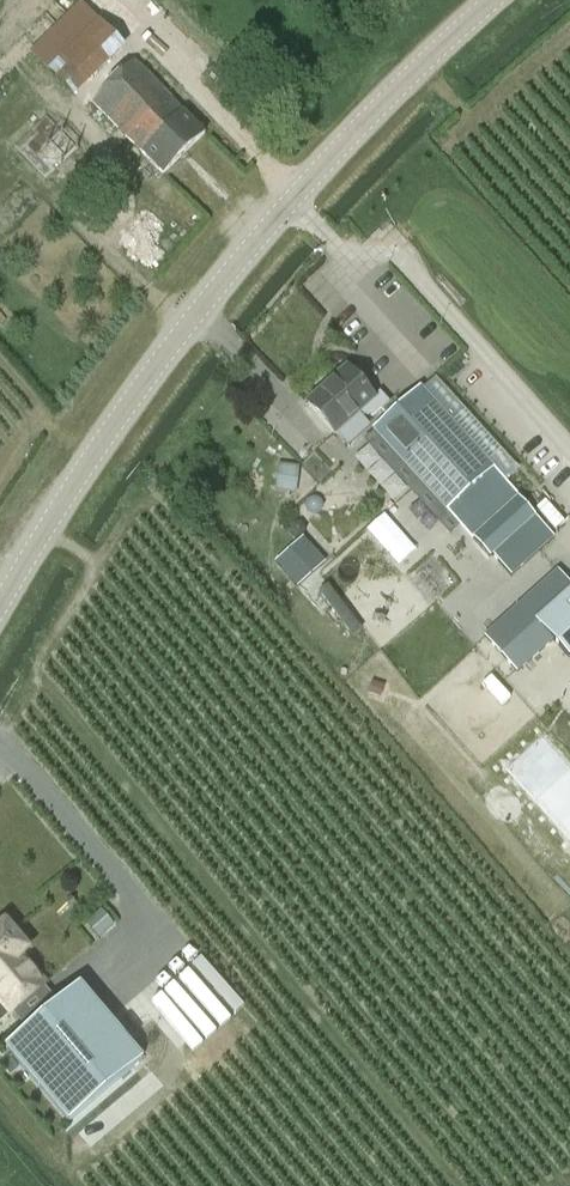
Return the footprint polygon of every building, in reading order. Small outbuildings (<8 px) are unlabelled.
[(80,2),(28,52),(74,98),(125,47),(98,19),(80,2)] [(205,133),(135,61),(92,103),(162,175),(205,133)] [(89,151),(54,120),(24,152),(58,184),(89,151)] [(378,410),(387,419),(396,411),(380,393),(374,399),(347,369),(307,404),(334,434),(359,412),(362,416),(371,417),(378,410)] [(396,411),(387,419),(373,432),(446,512),(447,512),(472,539),(471,540),(488,558),(535,517),(518,496),(493,469),(494,468),(421,389),(396,411)] [(299,492),(302,465),(279,463),(276,490),(299,492)] [(367,530),(400,566),(419,548),(387,512),(367,530)] [(275,562),(298,587),(339,551),(316,526),(275,562)] [(519,674),(554,642),(569,659),(569,584),(558,571),(485,637),(519,674)] [(544,728),(500,768),(566,841),(569,837),(569,756),(544,728)] [(8,910),(0,919),(0,1002),(10,1016),(17,1009),(29,1023),(7,1043),(73,1116),(145,1053),(84,976),(58,998),(44,984),(53,979),(30,953),(38,943),(8,910)] [(193,994),(216,975),(195,950),(172,969),(193,994)] [(137,982),(190,1044),(216,1023),(163,960),(137,982)]
